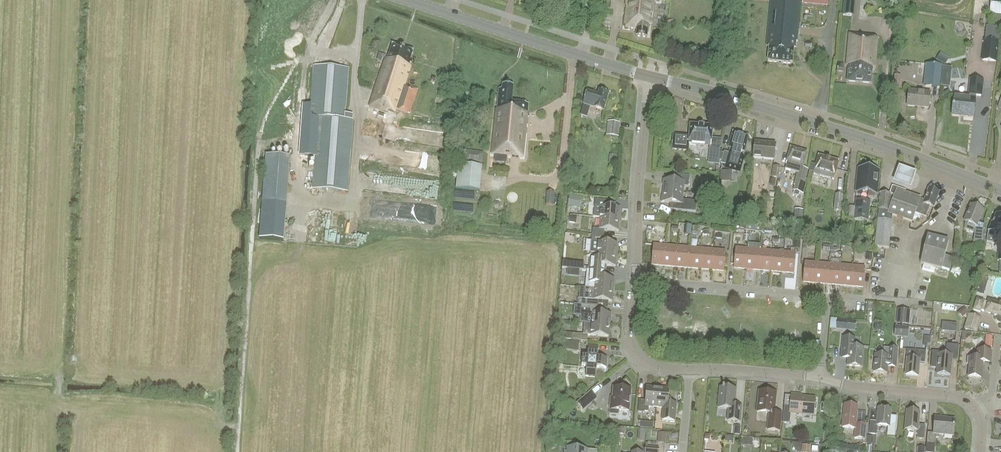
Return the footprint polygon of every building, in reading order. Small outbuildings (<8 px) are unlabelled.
[(636,36),(647,37),(648,24),(651,25),(654,0),(627,0),(625,24),(626,24),(626,27),(637,29),(636,36)] [(768,61),(792,64),(794,49),(795,49),(796,42),(797,42),(801,0),(771,0),(767,46),(769,46),(768,61)] [(854,17),(856,0),(845,0),(844,17),(854,17)] [(990,4),(989,13),(1000,14),(1000,0),(992,0),(991,4),(990,4)] [(849,66),(848,81),(870,83),(872,68),(875,68),(877,37),(869,37),(869,35),(849,33),(846,65),(849,66)] [(985,41),(983,60),(996,61),(998,42),(985,41)] [(411,60),(413,51),(392,44),(388,59),(386,58),(379,81),(378,81),(370,106),(389,112),(389,110),(397,113),(397,110),(410,115),(418,90),(407,87),(408,85),(406,84),(413,61),(411,60)] [(941,53),(936,60),(945,65),(949,58),(941,53)] [(942,65),(928,63),(926,86),(940,88),(942,65)] [(347,191),(353,119),(353,115),(345,114),(348,68),(314,66),(311,105),(304,104),(301,156),(316,157),(314,189),(347,191)] [(982,96),(983,80),(970,79),(969,89),(971,89),(970,98),(954,96),(952,115),(973,117),(975,99),(975,98),(975,95),(982,96)] [(496,109),(492,154),(523,157),(528,103),(512,101),(513,86),(503,85),(502,90),(499,90),(497,109),(496,109)] [(928,108),(930,93),(909,90),(907,105),(928,108)] [(604,111),(609,94),(599,91),(598,95),(588,92),(584,102),(585,102),(584,104),(581,115),(587,117),(590,106),(594,107),(594,108),(604,111)] [(618,137),(620,123),(609,122),(608,136),(618,137)] [(673,135),(672,150),(688,151),(689,144),(711,146),(710,157),(720,158),(721,148),(722,139),(712,138),(713,126),(690,124),(689,136),(673,135)] [(745,149),(749,136),(733,132),(729,147),(730,147),(728,153),(724,152),(722,161),(721,164),(725,165),(724,168),(739,172),(744,157),(741,156),(742,151),(744,152),(745,149)] [(774,160),(776,144),(754,142),(753,158),(774,160)] [(786,164),(787,164),(785,170),(798,173),(794,185),(795,185),(794,190),(794,191),(793,197),(799,198),(800,192),(803,193),(807,180),(805,179),(808,169),(803,168),(807,152),(791,148),(786,164)] [(482,163),(483,153),(466,151),(465,162),(482,163)] [(261,203),(286,203),(287,155),(262,155),(261,203)] [(834,179),(839,161),(818,156),(816,164),(814,171),(814,173),(834,179)] [(458,165),(456,189),(480,191),(483,167),(458,165)] [(779,178),(781,167),(774,166),(772,177),(779,178)] [(856,192),(856,193),(857,193),(865,194),(865,190),(876,191),(875,195),(877,195),(877,194),(879,170),(858,168),(856,192)] [(916,176),(899,168),(893,182),(911,189),(916,176)] [(721,171),(721,181),(731,182),(732,172),(721,171)] [(663,179),(662,191),(683,193),(684,186),(689,186),(690,175),(677,174),(676,181),(663,179)] [(935,201),(939,192),(929,189),(925,201),(920,199),(921,198),(905,193),(906,191),(892,186),(890,194),(880,193),(878,210),(874,247),(888,248),(893,215),(912,222),(915,213),(926,217),(930,206),(934,208),(936,202),(935,201)] [(697,201),(691,200),(682,199),(683,193),(662,191),(661,202),(674,203),(674,209),(696,212),(697,201)] [(554,206),(555,192),(547,192),(546,205),(554,206)] [(842,211),(844,195),(836,194),(834,210),(842,211)] [(570,197),(569,206),(580,207),(581,197),(570,196),(570,197)] [(607,200),(595,199),(594,212),(595,214),(597,215),(600,215),(600,218),(619,219),(620,208),(606,207),(607,200)] [(870,201),(857,199),(856,207),(850,206),(849,216),(855,217),(854,219),(868,221),(870,201)] [(984,225),(979,222),(984,210),(971,204),(964,221),(966,222),(964,229),(975,233),(974,242),(982,245),(984,225)] [(803,222),(803,210),(795,209),(794,221),(803,222)] [(996,214),(993,223),(992,222),(988,230),(987,242),(993,243),(993,244),(997,244),(1000,242),(1000,241),(1000,216),(996,214)] [(618,231),(619,219),(600,218),(600,220),(596,219),(595,226),(599,226),(599,229),(593,229),(592,235),(604,236),(605,230),(618,231)] [(604,242),(604,236),(592,235),(591,253),(597,253),(596,258),(590,257),(589,270),(601,271),(601,265),(615,266),(617,243),(604,242)] [(920,263),(934,267),(932,273),(940,275),(942,269),(950,271),(953,258),(945,256),(949,241),(927,236),(920,263)] [(664,266),(666,246),(653,245),(652,265),(664,266)] [(676,267),(678,247),(666,246),(664,266),(676,267)] [(688,268),(690,248),(678,247),(676,267),(688,268)] [(700,269),(701,249),(690,248),(688,268),(700,269)] [(746,269),(748,249),(736,248),(734,268),(746,269)] [(712,270),(713,250),(701,249),(700,269),(712,270)] [(758,270),(760,250),(748,249),(746,269),(758,270)] [(968,257),(962,256),(964,250),(957,249),(954,263),(960,265),(960,262),(966,264),(968,257)] [(726,251),(713,250),(712,270),(724,271),(726,251)] [(770,271),(772,251),(760,250),(758,270),(770,271)] [(782,272),(784,252),(772,251),(770,271),(782,272)] [(796,254),(784,252),(782,272),(794,273),(796,254)] [(871,263),(872,254),(865,253),(864,262),(871,263)] [(562,262),(562,268),(563,268),(567,268),(579,269),(583,270),(583,263),(564,262),(562,262)] [(815,283),(817,263),(805,262),(803,282),(815,283)] [(827,284),(829,265),(817,263),(815,283),(827,284)] [(839,286),(841,266),(829,265),(827,284),(839,286)] [(851,287),(853,267),(841,266),(839,286),(851,287)] [(865,268),(853,267),(851,287),(863,288),(865,268)] [(600,277),(601,271),(589,270),(587,270),(586,288),(613,290),(614,279),(600,277)] [(987,287),(989,280),(981,278),(979,285),(987,287)] [(612,302),(613,290),(586,288),(585,299),(579,299),(578,305),(582,305),(598,307),(598,301),(612,302)] [(974,310),(981,312),(981,310),(985,311),(985,312),(998,315),(997,320),(998,322),(1000,323),(1000,303),(988,300),(987,304),(983,303),(984,301),(977,299),(974,310)] [(597,313),(598,307),(582,305),(581,316),(589,316),(588,323),(591,324),(610,325),(611,314),(597,313)] [(964,308),(958,313),(963,318),(969,312),(964,308)] [(901,311),(900,325),(909,326),(910,312),(901,311)] [(977,332),(981,318),(968,314),(964,329),(977,332)] [(846,330),(848,319),(832,318),(831,329),(846,330)] [(591,324),(588,323),(584,323),(583,335),(588,335),(609,337),(610,325),(591,324)] [(942,323),(942,330),(956,332),(956,331),(957,324),(942,323)] [(908,338),(909,327),(902,326),(901,337),(908,338)] [(962,331),(962,340),(972,341),(973,332),(962,331)] [(841,352),(841,358),(848,359),(847,366),(862,367),(863,348),(855,347),(856,339),(851,338),(843,338),(841,352)] [(558,342),(557,350),(567,351),(567,349),(577,350),(578,344),(578,341),(571,340),(571,343),(558,342)] [(958,345),(952,345),(946,344),(945,355),(940,354),(940,352),(932,351),(931,367),(937,368),(937,374),(950,375),(951,359),(957,359),(958,345)] [(606,368),(607,358),(597,357),(598,348),(588,347),(587,357),(582,356),(582,366),(586,367),(586,376),(596,377),(597,368),(606,368)] [(896,364),(897,349),(883,348),(883,356),(875,355),(873,372),(887,374),(888,363),(896,364)] [(926,351),(914,350),(908,350),(905,375),(917,376),(919,363),(924,363),(926,351)] [(976,358),(969,357),(967,357),(967,364),(969,364),(968,377),(981,378),(982,362),(989,363),(991,351),(977,350),(976,358)] [(623,389),(613,388),(612,398),(611,399),(609,414),(618,415),(619,410),(629,411),(631,389),(629,389),(627,387),(625,387),(623,389)] [(656,407),(658,388),(646,387),(645,401),(639,400),(638,412),(644,413),(644,411),(648,412),(649,406),(656,407)] [(675,422),(676,404),(668,403),(669,389),(658,388),(656,407),(663,408),(662,421),(675,422)] [(740,422),(741,406),(734,406),(736,389),(720,388),(718,408),(728,409),(727,421),(740,422)] [(583,411),(597,399),(591,391),(577,403),(583,411)] [(780,431),(781,413),(774,413),(776,393),(759,391),(757,412),(769,413),(768,430),(780,431)] [(813,415),(815,399),(801,398),(801,395),(791,394),(790,407),(784,406),(782,423),(790,424),(791,412),(813,415)] [(864,439),(866,425),(856,424),(857,406),(844,405),(842,427),(855,429),(854,438),(864,439)] [(893,410),(878,409),(876,422),(870,422),(868,434),(877,435),(878,426),(888,427),(888,436),(894,436),(896,416),(891,416),(893,410)] [(924,439),(925,426),(918,425),(919,412),(906,411),(905,429),(917,431),(917,439),(924,439)] [(933,433),(927,433),(926,451),(934,451),(936,438),(939,438),(939,434),(953,436),(954,420),(943,419),(943,418),(935,417),(933,433)] [(666,444),(667,434),(659,433),(658,443),(666,444)] [(753,440),(744,439),(743,446),(752,447),(753,440)] [(796,451),(799,451),(800,443),(792,443),(791,446),(796,451)]
